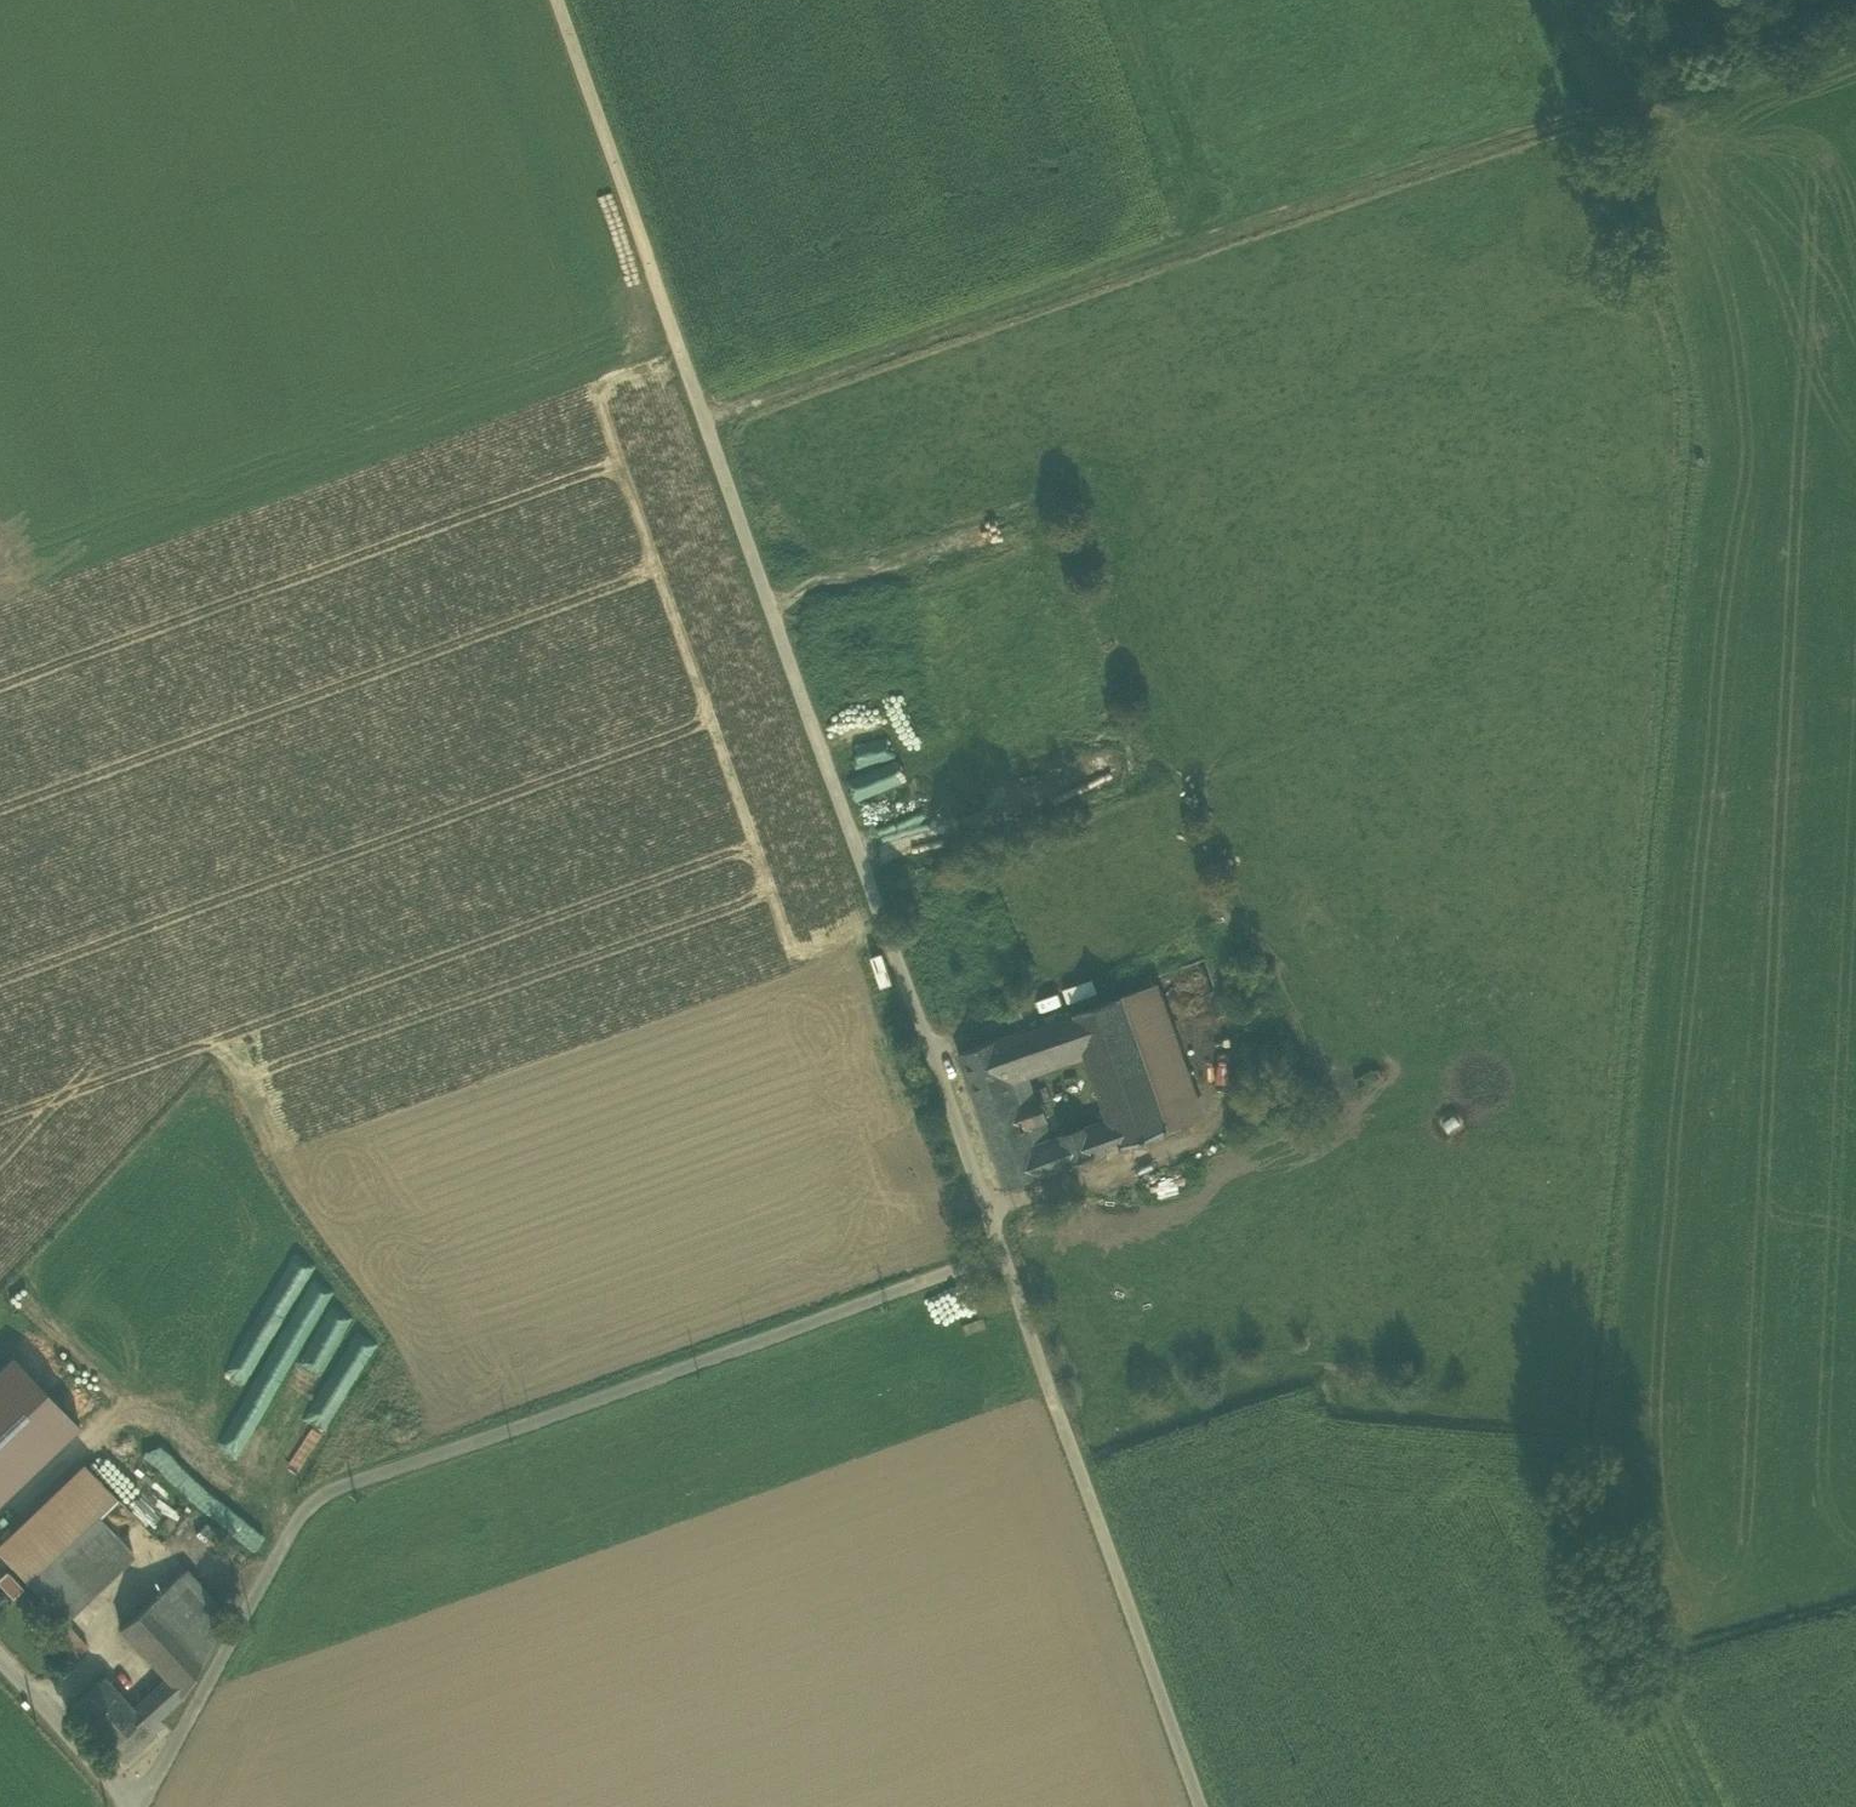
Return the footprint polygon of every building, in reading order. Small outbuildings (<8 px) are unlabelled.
[(1159,983),(1122,996),(1169,1129),(1206,1116),(1159,983)] [(1122,996),(1074,1012),(1088,1051),(1113,1122),(1122,1146),(1169,1129),(1122,996)] [(1026,1073),(1088,1051),(1074,1012),(999,1039),(1013,1078),(1026,1073)] [(959,1053),(983,1121),(1024,1107),(1013,1078),(999,1039),(959,1053)] [(1051,1144),(1026,1073),(1013,1078),(1024,1107),(1041,1157),(1001,1172),(1006,1186),(1122,1146),(1113,1122),(1051,1144)] [(983,1121),(1001,1172),(1041,1157),(1024,1107),(983,1121)] [(0,1367),(0,1502),(81,1424),(14,1354),(0,1367)] [(30,1583),(100,1516),(118,1498),(84,1461),(0,1541),(0,1552),(30,1583)] [(203,1483),(191,1496),(242,1542),(254,1529),(203,1483)] [(100,1516),(30,1583),(62,1617),(63,1618),(133,1551),(100,1516)] [(185,1568),(154,1596),(205,1652),(227,1614),(185,1568)] [(7,1570),(0,1577),(0,1584),(13,1597),(23,1587),(7,1570)] [(120,1627),(168,1680),(182,1694),(205,1652),(154,1596),(120,1627)] [(44,1634),(69,1662),(88,1645),(63,1618),(62,1617),(44,1634)] [(70,1709),(117,1761),(153,1729),(150,1725),(179,1700),(182,1694),(168,1680),(135,1709),(106,1676),(70,1709)]
